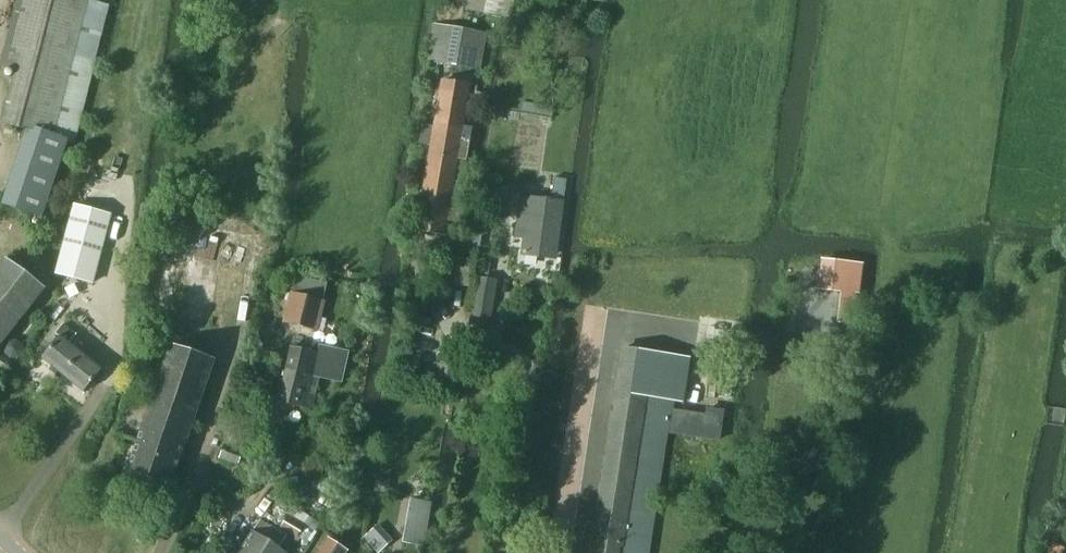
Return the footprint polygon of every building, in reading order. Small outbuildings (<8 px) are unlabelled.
[(1,67),(15,71),(8,96),(1,125),(26,131),(58,142),(71,145),(75,146),(110,4),(102,3),(91,0),(18,0),(1,67)] [(466,10),(511,19),(515,0),(468,0),(466,10)] [(436,10),(428,62),(481,70),(487,32),(445,25),(447,12),(436,10)] [(444,81),(419,228),(442,234),(444,220),(458,222),(463,191),(449,189),(454,158),(465,160),(471,129),(460,127),(466,85),(444,81)] [(521,210),(516,238),(525,239),(523,254),(539,256),(554,258),(555,253),(557,238),(562,202),(566,178),(554,176),(551,201),(523,197),(521,210)] [(487,203),(501,205),(503,188),(488,186),(487,203)] [(60,287),(69,289),(89,293),(94,264),(103,221),(104,215),(89,213),(88,218),(68,214),(61,241),(53,277),(62,278),(60,287)] [(209,323),(222,248),(164,239),(160,263),(163,263),(154,315),(209,323)] [(0,269),(0,342),(42,288),(17,269),(6,261),(0,269)] [(821,279),(820,289),(843,291),(840,321),(851,322),(854,291),(856,291),(859,265),(824,261),(821,279)] [(285,324),(316,331),(328,284),(296,276),(285,324)] [(468,325),(490,329),(498,281),(477,277),(468,325)] [(41,358),(62,375),(80,353),(68,343),(75,334),(63,324),(55,334),(59,337),(41,358)] [(312,409),(319,378),(341,383),(349,352),(319,344),(318,347),(317,353),(292,346),(291,349),(284,375),(278,401),(312,409)] [(170,485),(213,360),(170,345),(127,470),(170,485)] [(668,427),(716,435),(719,420),(670,412),(671,409),(630,402),(630,395),(682,403),(689,358),(688,358),(622,348),(615,400),(591,552),(648,552),(668,427)] [(80,353),(62,375),(83,392),(101,370),(80,353)] [(424,356),(420,382),(430,383),(429,387),(447,390),(452,358),(435,355),(434,357),(424,356)] [(243,433),(230,429),(220,457),(238,463),(243,450),(238,448),(243,433)] [(408,512),(402,543),(423,547),(428,516),(408,512)] [(295,538),(302,525),(288,517),(281,529),(295,538)] [(239,552),(285,552),(278,549),(285,537),(259,521),(239,552)] [(347,551),(327,538),(318,552),(346,552),(347,551)]
